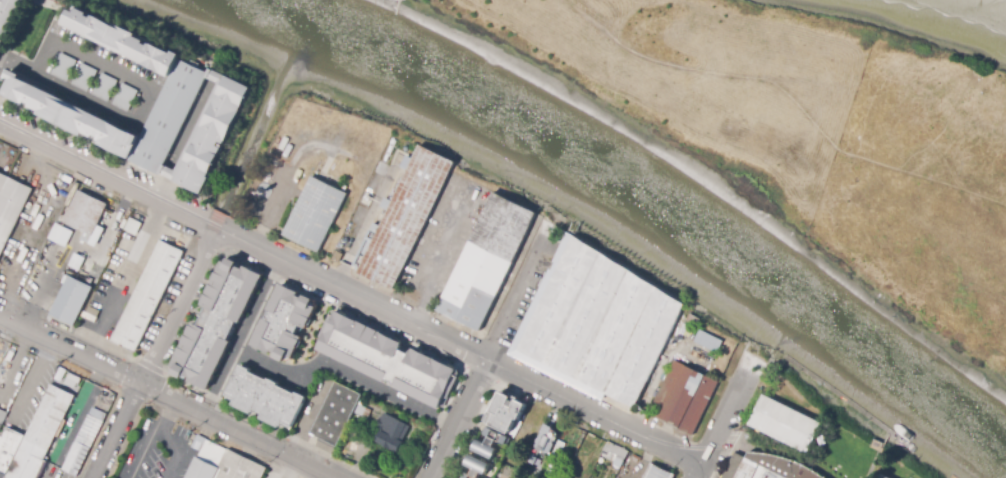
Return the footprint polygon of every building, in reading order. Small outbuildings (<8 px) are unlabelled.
[(29,0),(0,59),(0,0),(29,0)] [(19,73),(144,134),(173,75),(68,24),(76,8),(81,11),(83,6),(95,12),(94,14),(98,17),(99,14),(119,23),(120,21),(144,32),(143,35),(179,52),(180,50),(188,54),(188,55),(213,68),(161,175),(132,160),(133,158),(104,144),(106,141),(103,140),(104,137),(100,135),(99,138),(91,134),(89,137),(43,114),(45,111),(35,107),(37,104),(32,102),(30,105),(9,95),(19,73)] [(258,87),(206,195),(179,182),(182,177),(179,175),(187,158),(191,160),(199,143),(195,142),(204,122),(208,124),(218,104),(214,102),(219,91),(223,93),(232,75),(258,87)] [(417,147),(453,164),(392,290),(356,273),(417,147)] [(26,183),(0,237),(0,175),(2,171),(26,183)] [(315,178),(350,195),(323,250),(288,233),(315,178)] [(65,224),(56,242),(41,235),(50,216),(56,219),(72,186),(103,201),(87,235),(65,224)] [(490,192),(537,214),(479,333),(433,311),(490,192)] [(136,236),(125,230),(130,218),(142,224),(136,236)] [(65,247),(72,231),(55,223),(47,239),(65,247)] [(153,233),(178,245),(130,344),(106,332),(153,233)] [(569,242),(630,271),(577,381),(516,352),(569,242)] [(235,259),(268,275),(245,324),(242,323),(234,340),(236,341),(212,390),(179,374),(183,365),(178,363),(197,322),(203,325),(211,308),(205,305),(224,267),(230,269),(235,259)] [(64,270),(88,282),(69,320),(45,309),(64,270)] [(641,282),(676,299),(626,403),(591,386),(641,282)] [(256,345),(268,319),(271,320),(275,311),(272,310),(286,283),(324,302),(311,330),(305,327),(302,334),(307,337),(294,364),(280,357),(282,354),(274,350),(272,353),(256,345)] [(95,323),(82,316),(84,312),(86,313),(89,307),(100,312),(95,323)] [(460,370),(441,409),(315,347),(334,308),(460,370)] [(697,326),(687,321),(690,314),(701,320),(697,326)] [(691,339),(684,336),(689,326),(695,329),(691,339)] [(697,340),(703,328),(726,340),(720,352),(697,340)] [(246,364),(264,373),(263,375),(273,380),(274,377),(289,384),(287,387),(300,394),(302,391),(312,396),(296,427),(288,423),(285,428),(265,418),(268,413),(260,409),(257,414),(238,405),(240,400),(230,395),(246,364)] [(684,365),(724,384),(698,437),(658,418),(684,365)] [(334,378),(359,390),(334,442),(309,430),(334,378)] [(44,458),(34,477),(0,477),(0,476),(3,471),(0,470),(0,435),(5,425),(21,433),(48,379),(73,391),(42,453),(44,454),(43,458),(44,458)] [(102,386),(115,393),(111,401),(98,394),(102,386)] [(529,399),(522,415),(518,413),(516,417),(511,428),(493,420),(492,423),(488,421),(485,419),(490,408),(493,410),(494,407),(494,406),(503,387),(526,397),(529,399)] [(751,426),(767,394),(822,421),(807,452),(751,426)] [(368,419),(355,413),(361,400),(364,402),(362,406),(372,411),(368,419)] [(88,403),(102,409),(72,473),(58,466),(88,403)] [(383,412),(410,425),(396,453),(369,440),(383,412)] [(549,456),(534,450),(541,434),(541,433),(545,424),(553,428),(553,430),(558,435),(554,444),(554,445),(549,456)] [(468,447),(473,437),(481,441),(484,435),(481,434),(485,426),(511,439),(507,446),(491,438),(488,444),(498,449),(493,459),(468,447)] [(821,446),(818,438),(825,436),(827,444),(821,446)] [(224,447),(209,477),(183,477),(202,437),(224,447)] [(565,442),(561,452),(554,450),(558,439),(565,442)] [(599,449),(612,455),(608,465),(614,468),(623,450),(603,440),(599,449)] [(265,467),(260,477),(209,477),(224,447),(265,467)] [(806,465),(827,477),(723,477),(736,451),(751,458),(753,452),(772,454),(806,465)] [(469,476),(475,477),(481,477),(488,463),(469,455),(465,465),(472,468),(469,476)] [(671,471),(648,460),(639,477),(668,477),(671,471)]
